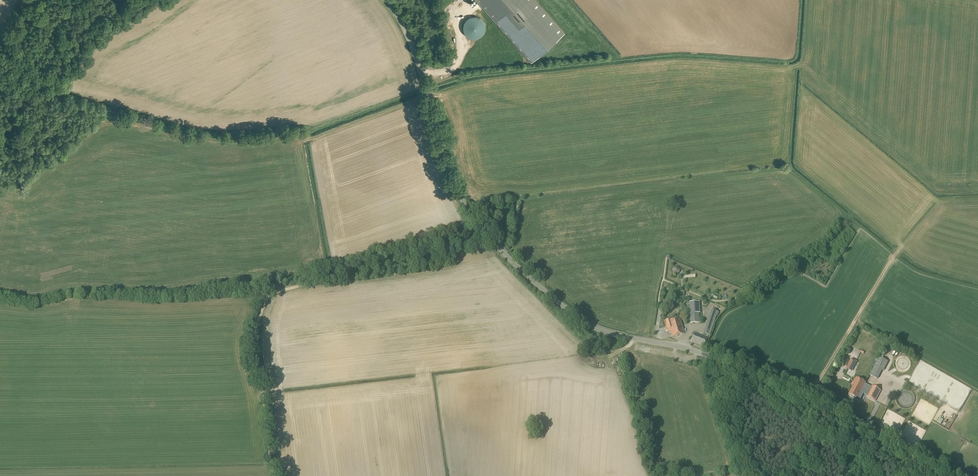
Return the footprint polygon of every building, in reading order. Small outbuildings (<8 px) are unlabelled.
[(565,33),(535,0),(475,0),(531,63),(565,33)] [(474,39),(475,39),(476,39),(477,38),(478,38),(479,38),(480,37),(481,37),(481,36),(482,35),(483,35),(483,34),(484,33),(484,32),(485,31),(485,30),(485,29),(485,28),(485,27),(485,26),(485,25),(485,24),(484,23),(484,22),(483,21),(483,20),(482,20),(481,19),(481,18),(480,18),(479,17),(478,17),(477,17),(476,17),(475,16),(474,16),(473,16),(472,16),(471,17),(470,17),(469,18),(468,18),(467,19),(466,20),(465,21),(465,22),(464,23),(464,24),(463,25),(463,26),(463,27),(463,28),(463,29),(463,30),(464,31),(464,32),(465,33),(465,34),(466,35),(467,36),(468,37),(469,37),(470,38),(471,38),(472,39),(473,39),(474,39)] [(691,323),(699,323),(698,313),(699,313),(699,302),(690,302),(691,323)] [(709,335),(717,312),(712,310),(704,333),(709,335)] [(684,334),(680,318),(672,321),(671,319),(664,321),(667,329),(665,329),(666,332),(670,331),(672,337),(684,334)] [(704,347),(708,338),(694,333),(691,341),(704,347)] [(883,371),(888,362),(879,357),(869,375),(877,379),(882,370),(883,371)] [(851,372),(857,361),(851,358),(846,369),(851,372)] [(869,391),(863,388),(866,383),(856,378),(851,387),(852,388),(848,395),(856,399),(859,392),(866,396),(866,397),(875,401),(880,391),(871,386),(869,391)]
